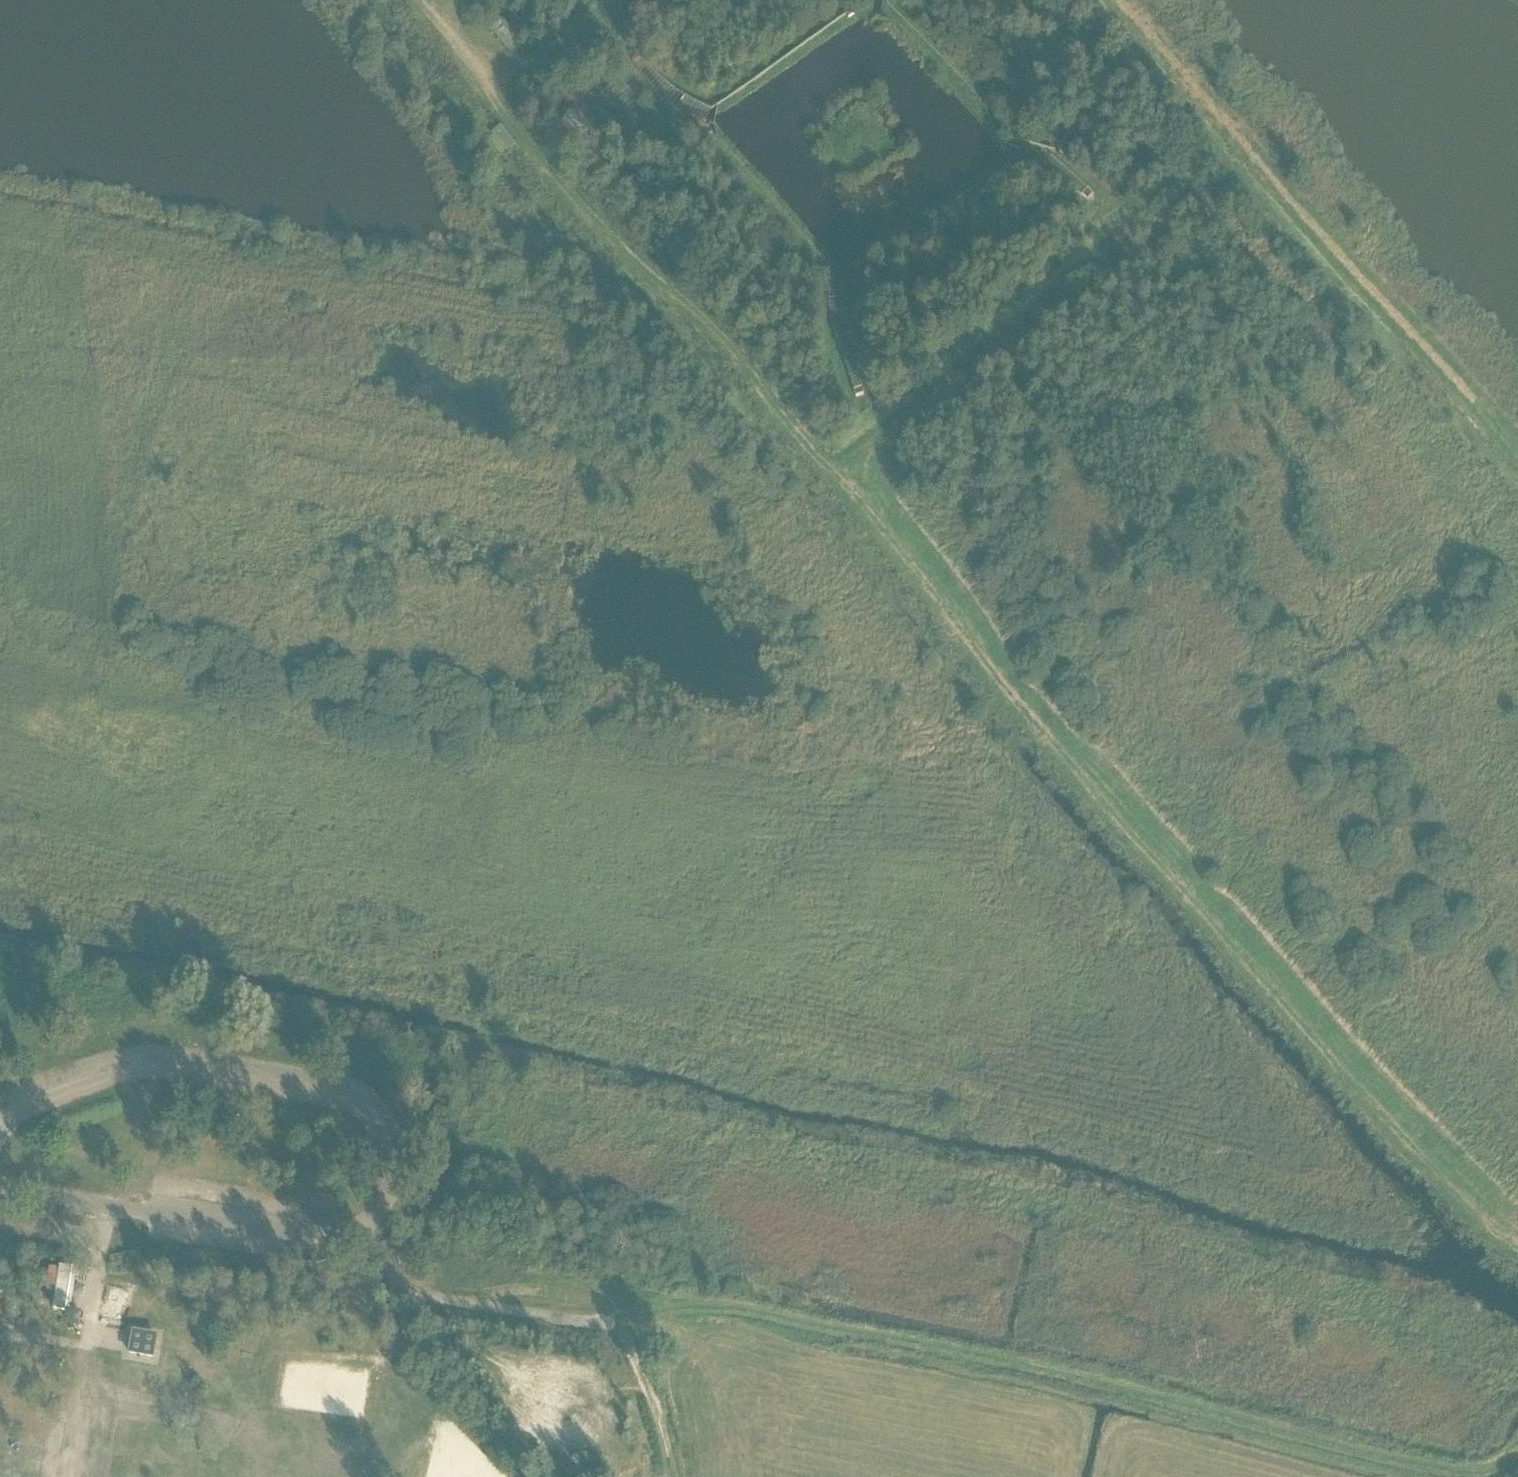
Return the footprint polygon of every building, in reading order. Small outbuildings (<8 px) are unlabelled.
[(63,1269),(60,1283),(57,1301),(71,1303),(77,1272),(63,1269)] [(152,1356),(156,1336),(133,1332),(130,1352),(152,1356)]
